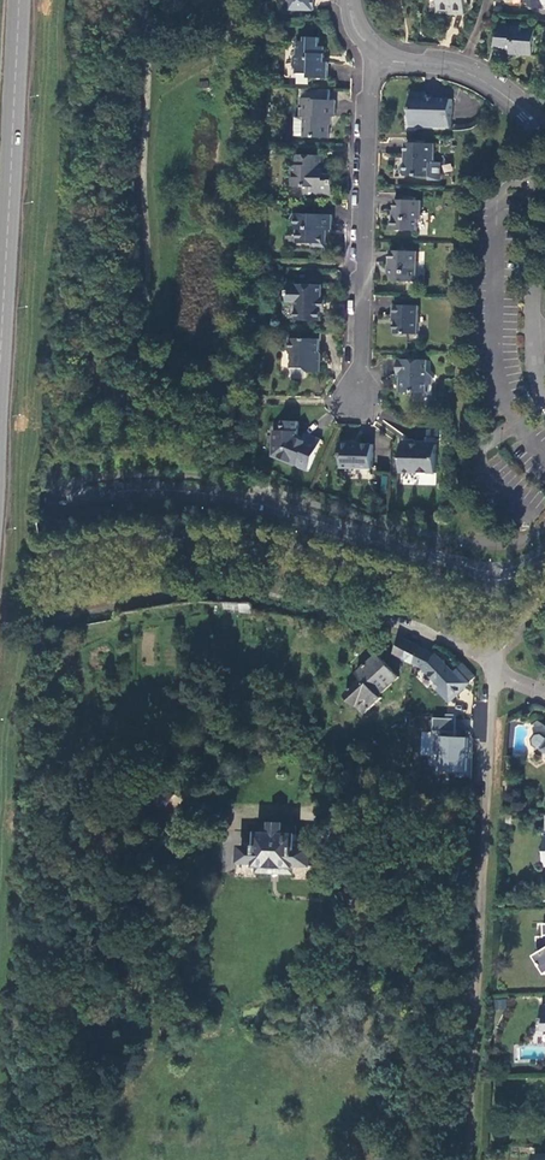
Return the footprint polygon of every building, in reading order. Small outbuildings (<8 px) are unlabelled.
[(285,4),(299,4),(299,12),(317,12),(317,11),(318,11),(318,0),(285,0),(285,4)] [(439,11),(451,12),(451,15),(466,16),(467,0),(440,0),(439,11)] [(527,5),(532,5),(535,9),(544,9),(544,0),(527,0),(527,5)] [(536,40),(536,30),(504,28),(496,48),(506,52),(507,50),(513,52),(511,55),(538,57),(538,40),(536,40)] [(322,38),(309,38),(308,41),(301,41),(300,54),(297,57),(296,66),(299,70),(299,74),(313,74),(313,78),(329,79),(330,63),(324,63),(324,58),(326,58),(327,47),(322,46),(322,38)] [(308,98),(302,98),(302,117),(307,117),(306,136),(306,137),(332,138),(332,118),(337,118),(338,101),(331,101),(331,91),(309,90),(308,98)] [(430,96),(414,96),(413,122),(428,122),(428,126),(453,127),(453,100),(430,100),(430,96)] [(302,117),(298,117),(297,136),(306,136),(307,117),(302,117)] [(437,144),(409,143),(408,162),(405,165),(405,173),(408,176),(431,177),(432,177),(433,164),(436,164),(436,163),(437,144)] [(327,156),(294,155),(293,176),(295,178),(295,186),(306,187),(306,194),(335,195),(336,175),(326,175),(327,156)] [(432,177),(431,177),(431,180),(443,180),(443,163),(436,163),(436,164),(433,164),(432,177)] [(394,227),(397,230),(420,231),(420,219),(423,219),(423,201),(418,201),(418,198),(408,198),(408,200),(398,200),(398,218),(395,220),(394,227)] [(333,216),(296,214),(291,219),(299,228),(298,242),(313,243),(316,245),(325,246),(326,230),(332,230),(333,216)] [(418,252),(393,251),(392,274),(399,281),(418,281),(418,252)] [(324,285),(289,284),(289,301),(298,302),(297,321),(323,321),(323,311),(321,311),(321,305),(326,305),(327,297),(324,297),(324,285)] [(421,306),(396,306),(396,316),(398,316),(398,334),(420,334),(421,306)] [(293,339),(290,340),(290,350),(294,354),(293,367),(307,368),(311,371),(321,372),(322,359),(320,359),(321,339),(293,339)] [(430,360),(400,360),(399,377),(402,377),(402,385),(406,385),(406,392),(429,393),(430,384),(436,378),(430,372),(430,360)] [(284,430),(274,430),(273,456),(309,471),(323,439),(306,432),(303,439),(298,437),(299,421),(284,421),(284,430)] [(353,442),(341,442),(340,455),(342,457),(342,468),(372,468),(373,444),(353,443),(353,442)] [(438,445),(404,444),(403,472),(437,473),(438,445)] [(253,617),(254,611),(251,603),(239,602),(239,616),(253,617)] [(388,650),(396,653),(399,643),(392,639),(388,650)] [(395,655),(423,667),(431,652),(400,640),(399,643),(396,653),(395,655)] [(378,656),(367,645),(349,662),(359,673),(378,656)] [(423,667),(441,685),(454,674),(431,652),(423,667)] [(378,656),(359,673),(364,678),(380,696),(399,678),(378,656)] [(475,677),(464,665),(454,674),(441,685),(443,687),(441,690),(450,702),(475,677)] [(365,715),(383,699),(380,696),(364,678),(345,696),(354,707),(356,705),(365,715)] [(470,776),(472,737),(453,736),(454,718),(431,717),(430,732),(421,731),(420,757),(426,757),(425,775),(470,776)] [(536,738),(537,744),(541,747),(544,746),(544,733),(539,734),(536,738)] [(350,750),(343,760),(358,772),(365,762),(350,750)] [(173,796),(158,786),(154,794),(169,803),(173,796)] [(164,810),(169,803),(154,794),(150,801),(164,810)] [(256,846),(240,847),(239,863),(256,863),(257,866),(295,868),(296,865),(311,866),(313,849),(297,847),(297,834),(295,834),(296,826),(282,825),(282,823),(273,822),(273,825),(259,824),(259,833),(257,833),(256,846)] [(538,935),(538,945),(541,951),(537,955),(544,968),(544,935),(538,935)] [(505,999),(494,1000),(495,1009),(506,1008),(505,999)]
